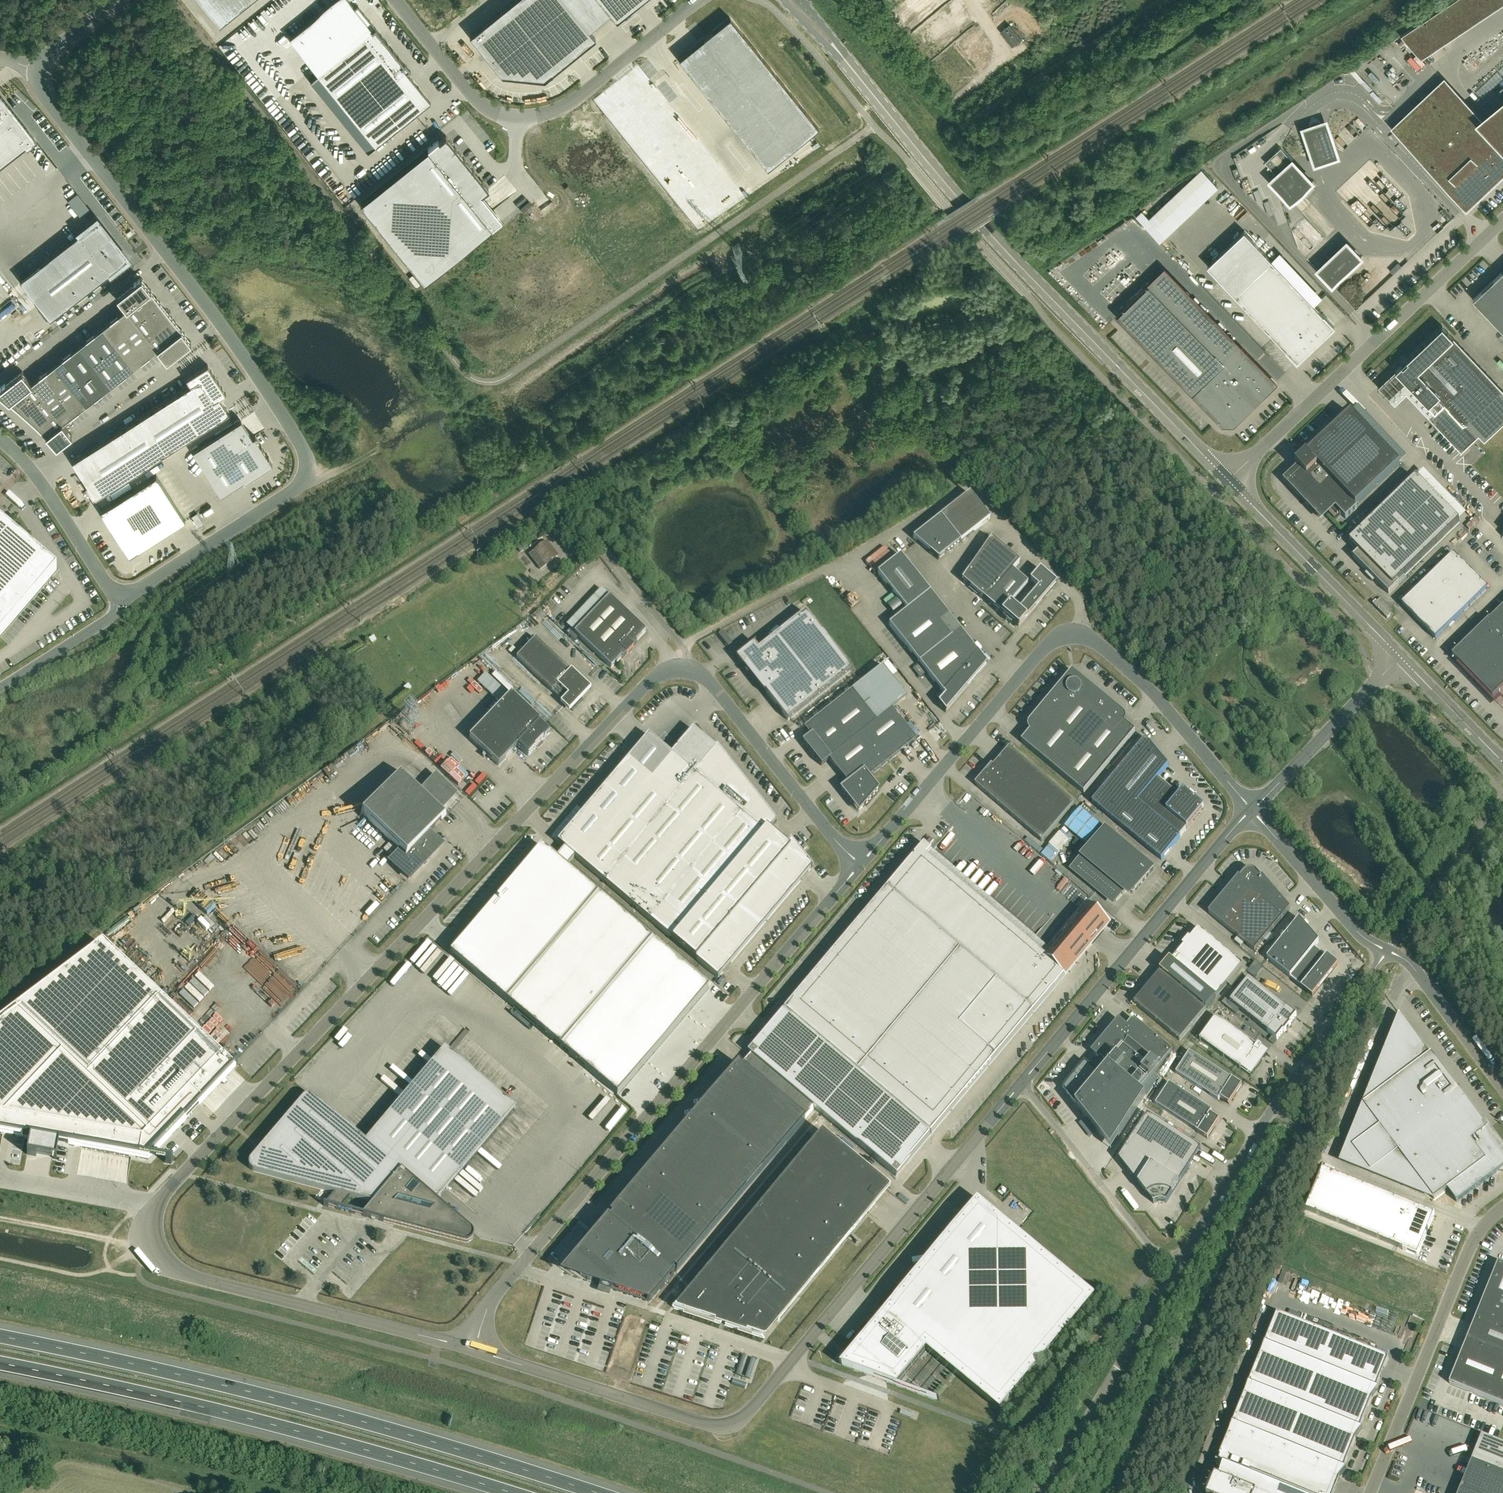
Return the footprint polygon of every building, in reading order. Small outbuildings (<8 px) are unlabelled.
[(217,24),(247,0),(198,0),(217,24)] [(470,35),(483,51),(483,50),(489,58),(502,74),(544,79),(568,60),(567,59),(575,53),(575,54),(595,37),(589,29),(610,12),(600,0),(513,0),(470,35)] [(610,12),(616,20),(642,0),(600,0),(610,12)] [(1455,0),(1454,0),(1418,24),(1434,48),(1471,23),(1455,0)] [(730,17),(678,58),(767,168),(818,127),(730,17)] [(1021,39),(1009,24),(1001,31),(1013,46),(1021,39)] [(430,101),(408,73),(410,71),(375,27),(372,29),(372,30),(318,74),(376,145),(430,101)] [(1413,75),(1422,68),(1413,58),(1405,65),(1413,75)] [(1393,129),(1462,203),(1502,164),(1502,157),(1499,153),(1480,139),(1476,136),(1458,123),(1452,117),(1459,110),(1438,87),(1393,129)] [(26,145),(34,138),(0,95),(0,165),(26,145)] [(1320,156),(1329,152),(1324,137),(1323,133),(1321,130),(1313,133),(1313,137),(1315,141),(1320,156)] [(427,148),(360,202),(424,282),(492,227),(502,219),(482,194),(483,193),(483,192),(488,188),(485,184),(484,183),(484,182),(482,180),(481,178),(478,175),(475,171),(446,135),(443,137),(439,141),(438,140),(428,148),(427,148)] [(1292,159),(1281,147),(1265,162),(1277,174),(1270,180),(1290,202),(1301,191),(1313,181),(1292,159)] [(1160,241),(1218,186),(1202,169),(1149,218),(1142,211),(1136,216),(1160,241)] [(518,190),(523,186),(515,177),(510,181),(518,190)] [(97,219),(19,279),(50,319),(128,258),(97,219)] [(1361,257),(1348,243),(1319,270),(1332,284),(1361,257)] [(1275,262),(1238,297),(1297,360),(1334,325),(1275,262)] [(1063,272),(1059,275),(1064,282),(1068,279),(1063,272)] [(1502,272),(1473,299),(1502,331),(1502,273),(1502,272)] [(0,387),(0,393),(1,394),(8,400),(9,401),(12,403),(13,404),(19,410),(21,411),(24,413),(24,414),(27,417),(28,418),(35,423),(36,424),(39,427),(39,428),(46,434),(46,435),(49,438),(50,439),(56,445),(56,446),(72,434),(63,423),(158,348),(167,360),(191,341),(141,277),(117,296),(126,308),(31,382),(22,370),(0,387)] [(1225,362),(1149,284),(1117,315),(1173,372),(1223,423),(1233,424),(1276,383),(1240,347),(1225,362)] [(1378,386),(1389,398),(1404,384),(1409,390),(1412,388),(1434,410),(1428,416),(1461,451),(1479,435),(1484,440),(1502,423),(1502,390),(1444,325),(1443,325),(1407,359),(1401,364),(1378,386)] [(96,497),(229,412),(220,397),(226,393),(207,364),(186,378),(191,384),(72,460),(88,486),(86,487),(93,499),(96,497)] [(1351,413),(1307,455),(1307,454),(1296,464),(1298,467),(1283,480),(1285,483),(1286,482),(1296,492),(1295,493),(1299,497),(1299,496),(1306,503),(1305,503),(1308,507),(1309,507),(1319,517),(1333,504),(1343,514),(1342,515),(1346,519),(1357,508),(1356,506),(1400,465),(1351,413)] [(272,464),(268,457),(269,457),(268,456),(267,455),(267,454),(266,453),(261,446),(261,445),(261,444),(260,444),(255,437),(256,436),(255,435),(253,437),(241,419),(211,438),(192,450),(221,494),(243,480),(244,482),(246,481),(253,476),(253,477),(254,476),(254,475),(256,474),(256,475),(258,474),(257,473),(265,468),(265,469),(267,468),(266,467),(272,464)] [(156,473),(100,509),(129,555),(186,519),(156,473)] [(1397,582),(1459,522),(1416,478),(1350,542),(1359,551),(1353,557),(1389,594),(1399,584),(1397,582)] [(990,518),(969,493),(940,516),(960,542),(990,518)] [(203,523),(196,513),(191,516),(198,526),(203,523)] [(960,542),(940,516),(913,537),(938,559),(960,542)] [(57,569),(0,520),(0,635),(57,569)] [(1019,562),(991,537),(961,580),(985,601),(1012,570),(1019,562)] [(558,556),(547,542),(534,551),(545,566),(558,556)] [(907,610),(930,592),(900,554),(877,573),(907,610)] [(1487,589),(1454,554),(1402,605),(1436,639),(1487,589)] [(1012,570),(985,601),(1017,628),(1056,583),(1039,568),(1029,580),(1037,587),(1017,611),(1009,604),(1027,583),(1012,570)] [(960,630),(930,592),(907,610),(889,624),(919,663),(960,630)] [(609,596),(574,633),(611,668),(621,657),(623,658),(637,643),(636,642),(646,631),(609,596)] [(1393,611),(1381,598),(1377,602),(1376,601),(1373,604),(1387,618),(1390,616),(1389,615),(1393,611)] [(1452,656),(1493,698),(1502,688),(1502,606),(1452,656)] [(851,670),(805,612),(758,649),(753,643),(735,657),(763,693),(765,691),(788,720),(851,670)] [(987,664),(960,630),(919,663),(945,695),(938,703),(945,712),(987,664)] [(577,694),(586,685),(536,638),(517,658),(573,711),(583,700),(577,694)] [(1124,714),(1073,671),(1030,722),(1029,724),(1028,726),(1029,728),(1029,730),(1031,731),(1022,742),(1084,794),(1136,732),(1125,723),(1126,721),(1127,719),(1126,717),(1126,715),(1124,714)] [(501,686),(505,682),(497,674),(493,677),(501,686)] [(892,709),(876,721),(851,690),(803,728),(809,735),(802,741),(821,765),(829,759),(847,783),(839,789),(853,805),(858,811),(864,805),(865,805),(879,789),(869,777),(916,740),(892,709)] [(511,694),(469,738),(498,766),(518,745),(528,755),(535,748),(535,749),(543,740),(549,733),(539,723),(540,722),(511,694)] [(398,721),(402,727),(408,723),(404,716),(398,721)] [(1169,765),(1146,738),(1092,802),(1161,860),(1180,837),(1187,829),(1204,808),(1184,791),(1179,796),(1158,778),(1169,765)] [(689,954),(718,978),(812,867),(812,868),(812,867),(790,839),(790,840),(786,845),(769,830),(776,822),(776,823),(777,822),(717,746),(675,796),(652,777),(580,861),(634,907),(689,954)] [(992,765),(975,784),(1042,842),(1075,803),(1010,747),(993,766),(992,765)] [(451,761),(441,773),(449,781),(460,769),(451,761)] [(464,772),(447,789),(457,800),(464,793),(469,798),(484,784),(475,774),(470,779),(464,772)] [(445,816),(400,773),(362,814),(402,851),(392,862),(409,878),(440,845),(429,833),(445,816)] [(1105,829),(1080,808),(1065,827),(1090,847),(1105,829)] [(1154,869),(1105,829),(1074,866),(1116,902),(1127,889),(1133,894),(1154,869)] [(932,850),(925,844),(785,1010),(749,1053),(896,1176),(1065,975),(1066,976),(1112,922),(1087,901),(1043,954),(927,856),(932,850)] [(506,1001),(598,893),(566,866),(574,856),(564,848),(556,858),(541,845),(450,953),(506,1001)] [(1262,876),(1261,877),(1257,873),(1255,871),(1252,870),(1249,870),(1246,871),(1244,873),(1241,877),(1239,876),(1229,888),(1230,889),(1226,893),(1225,893),(1208,913),(1255,951),(1290,909),(1289,907),(1287,908),(1282,902),(1284,900),(1262,876)] [(598,893),(506,1001),(562,1046),(652,940),(598,893)] [(1327,955),(1326,956),(1315,947),(1319,941),(1299,919),(1267,959),(1290,978),(1301,987),(1301,988),(1313,997),(1339,964),(1327,955)] [(1184,946),(1171,960),(1216,997),(1243,965),(1199,928),(1190,938),(1189,936),(1182,944),(1184,946)] [(0,1023),(0,1133),(148,1159),(203,1102),(232,1070),(238,1064),(237,1063),(233,1068),(103,945),(0,1023)] [(1180,1041),(1206,1009),(1216,997),(1171,960),(1160,970),(1134,1003),(1180,1041)] [(1287,1008),(1249,978),(1230,1002),(1239,1009),(1268,1032),(1267,1032),(1277,1040),(1284,1031),(1285,1032),(1291,1024),(1290,1024),(1297,1015),(1287,1008)] [(1225,998),(1221,1003),(1236,1014),(1239,1009),(1230,1002),(1225,998)] [(1363,1104),(1434,1199),(1447,1189),(1457,1202),(1499,1170),(1502,1171),(1502,1146),(1489,1127),(1486,1130),(1483,1126),(1484,1124),(1431,1053),(1430,1055),(1400,1015),(1398,1016),(1378,1066),(1391,1084),(1363,1104)] [(1250,1076),(1266,1053),(1261,1049),(1262,1048),(1258,1045),(1257,1046),(1216,1017),(1200,1039),(1250,1076)] [(1085,1062),(1068,1082),(1075,1088),(1069,1096),(1083,1113),(1101,1137),(1103,1135),(1097,1131),(1106,1121),(1111,1125),(1109,1128),(1119,1137),(1146,1096),(1153,1085),(1148,1081),(1173,1051),(1141,1025),(1134,1033),(1119,1020),(1109,1032),(1109,1033),(1108,1035),(1108,1036),(1109,1037),(1110,1039),(1107,1042),(1106,1041),(1105,1041),(1103,1041),(1102,1041),(1101,1042),(1096,1048),(1085,1062)] [(472,1232),(472,1231),(471,1230),(448,1210),(448,1212),(436,1209),(438,1202),(436,1201),(477,1153),(515,1108),(445,1048),(366,1141),(314,1098),(313,1097),(312,1096),(311,1096),(310,1095),(309,1095),(307,1095),(306,1096),(305,1096),(304,1097),(303,1098),(250,1160),(249,1161),(249,1162),(249,1163),(249,1165),(249,1166),(249,1167),(250,1168),(251,1169),(251,1170),(253,1171),(254,1171),(334,1193),(323,1205),(371,1218),(371,1219),(372,1219),(372,1220),(373,1220),(374,1220),(375,1219),(464,1243),(465,1243),(467,1243),(468,1243),(469,1242),(470,1242),(471,1241),(472,1240),(473,1239),(473,1238),(473,1236),(473,1235),(473,1234),(473,1233),(472,1232)] [(1220,1098),(1230,1104),(1242,1085),(1232,1078),(1232,1079),(1190,1052),(1176,1073),(1218,1101),(1220,1098)] [(676,1272),(805,1120),(738,1063),(717,1088),(691,1118),(652,1164),(626,1195),(609,1215),(611,1217),(609,1219),(607,1217),(594,1233),(596,1234),(570,1265),(586,1279),(648,1300),(659,1288),(661,1289),(674,1274),(672,1272),(674,1270),(676,1272)] [(1197,1132),(1207,1139),(1220,1119),(1210,1113),(1212,1111),(1170,1083),(1156,1104),(1198,1132),(1197,1132)] [(1166,1203),(1183,1177),(1201,1149),(1148,1114),(1119,1159),(1154,1203),(1156,1202),(1158,1201),(1160,1201),(1162,1201),(1164,1202),(1166,1203)] [(1106,1121),(1097,1131),(1103,1135),(1109,1128),(1111,1125),(1106,1121)] [(763,1309),(778,1321),(889,1187),(822,1131),(675,1307),(674,1307),(674,1308),(720,1323),(721,1322),(726,1323),(725,1325),(764,1338),(764,1337),(761,1336),(760,1313),(763,1309)] [(1322,1169),(1306,1210),(1417,1255),(1434,1214),(1322,1169)] [(1096,1297),(979,1199),(978,1200),(980,1201),(885,1315),(884,1315),(857,1348),(898,1383),(926,1350),(1001,1412),(1002,1411),(1000,1410),(1094,1296),(1096,1298),(1096,1297)] [(330,1239),(335,1234),(329,1229),(324,1234),(330,1239)] [(1498,1262),(1449,1383),(1502,1405),(1502,1264),(1498,1262)] [(1346,1289),(1342,1298),(1351,1302),(1355,1293),(1346,1289)] [(1277,1313),(1216,1464),(1225,1468),(1221,1479),(1215,1477),(1215,1478),(1216,1478),(1210,1492),(1334,1492),(1339,1479),(1347,1469),(1344,1468),(1356,1439),(1363,1429),(1360,1428),(1372,1398),(1379,1389),(1376,1388),(1388,1358),(1277,1313)] [(1482,1435),(1458,1492),(1502,1492),(1502,1444),(1482,1435)]
